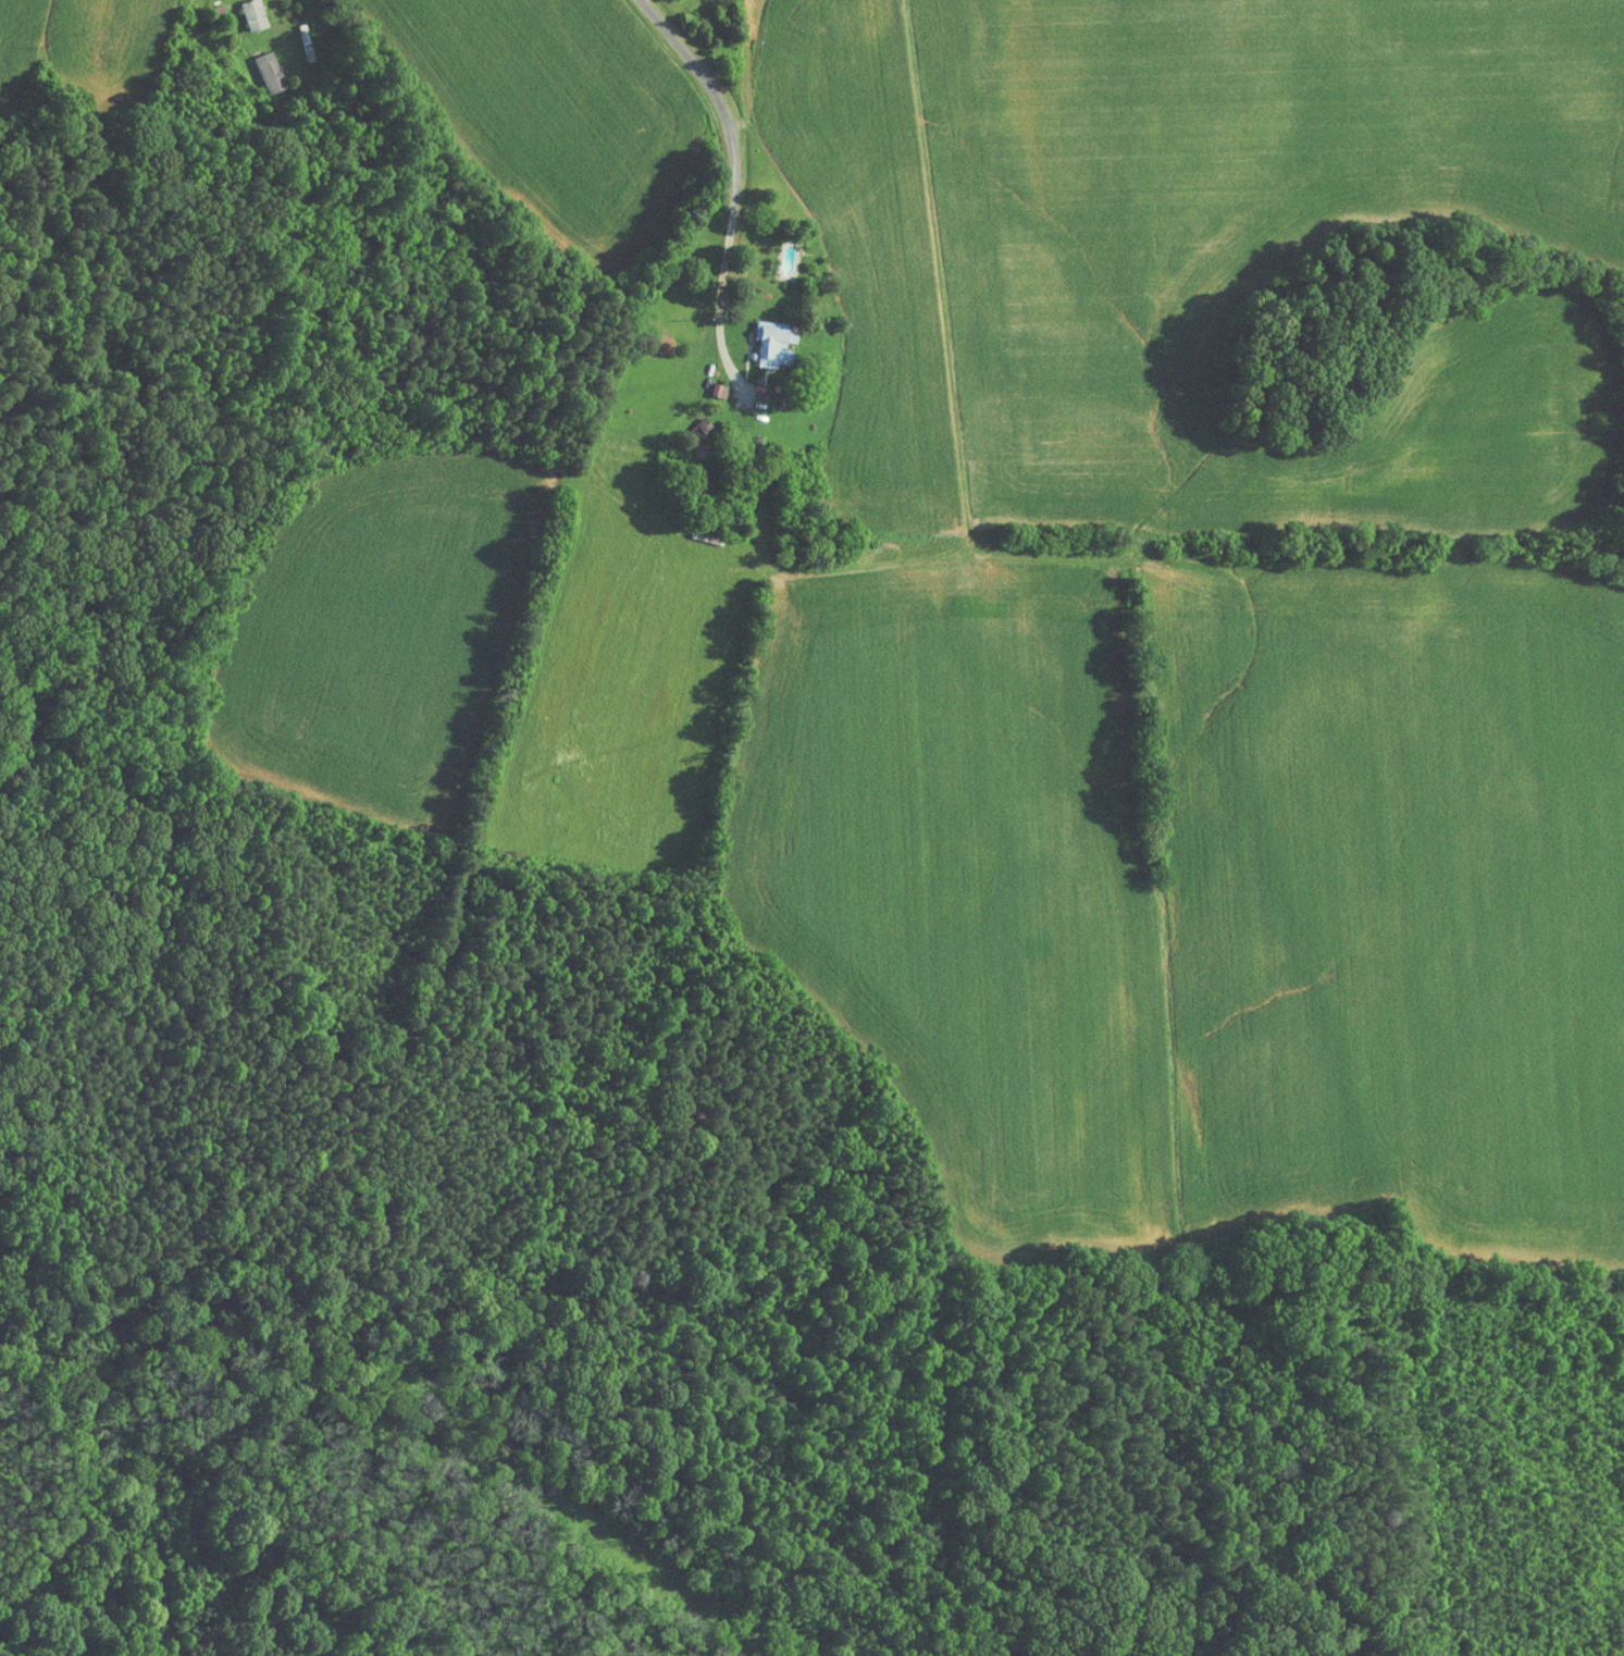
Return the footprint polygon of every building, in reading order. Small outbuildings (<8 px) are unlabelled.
[(271,26),(263,0),(251,0),(243,2),(251,32),(271,26)] [(287,82),(273,49),(255,57),(269,90),(287,82)] [(761,362),(796,366),(798,349),(789,348),(789,341),(800,342),(801,331),(791,330),(792,323),(759,319),(757,339),(764,340),(761,362)] [(716,424),(707,415),(698,425),(707,433),(716,424)]
